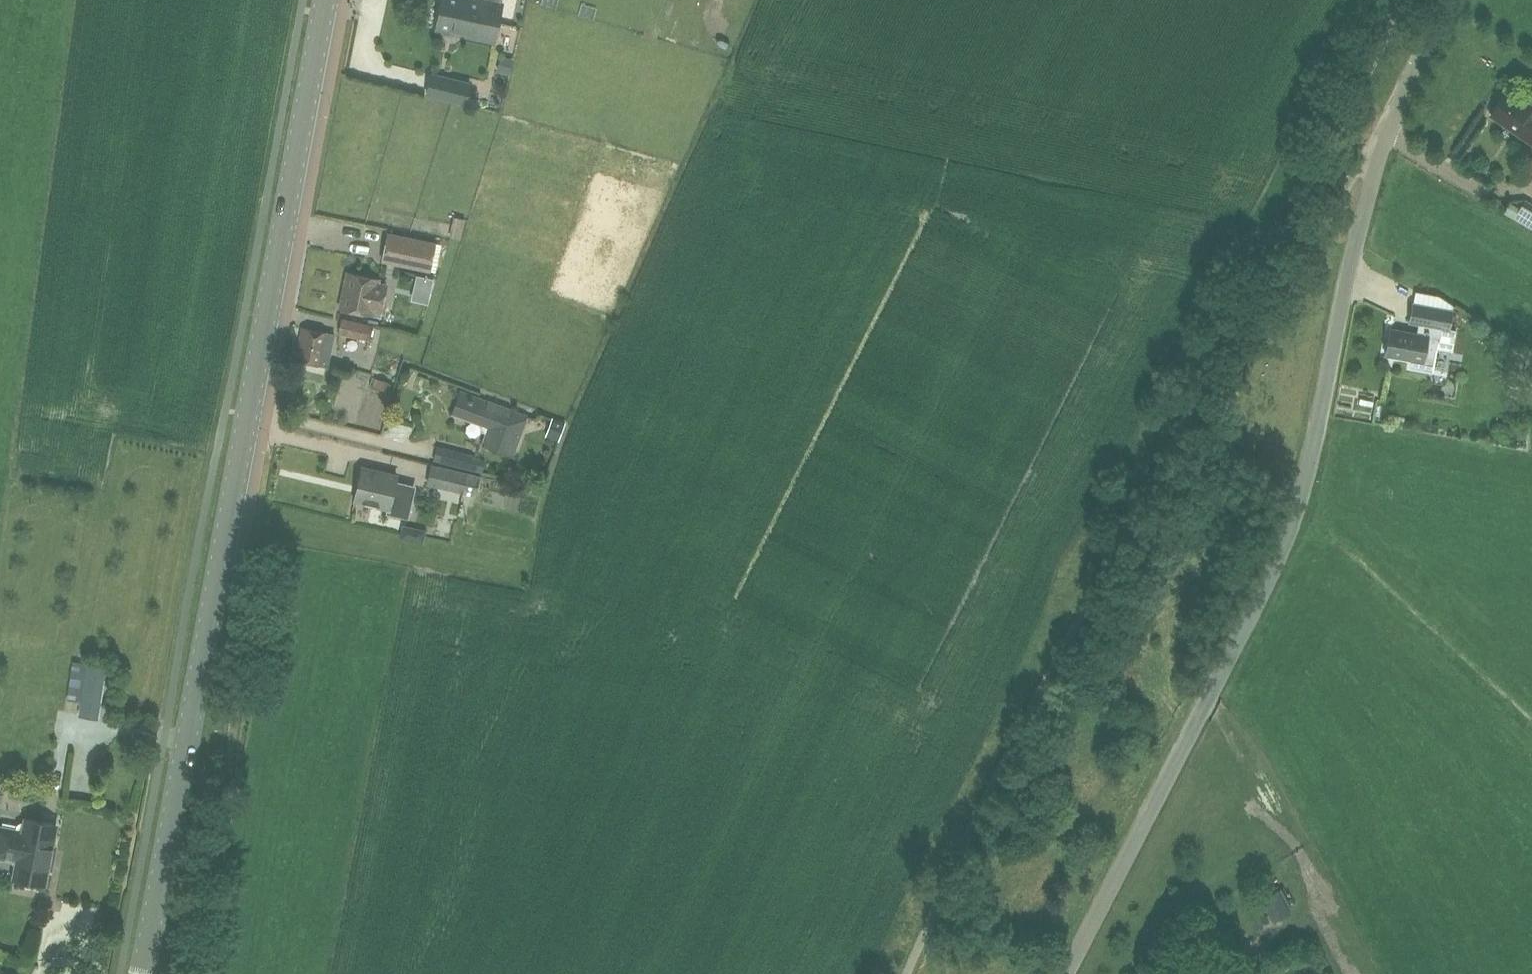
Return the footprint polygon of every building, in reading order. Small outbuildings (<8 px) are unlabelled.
[(439,10),(498,23),(502,4),(497,3),(497,0),(441,0),(439,10)] [(498,23),(439,10),(435,29),(443,30),(442,35),(444,39),(453,41),(457,38),(458,33),(494,41),(498,23)] [(501,56),(498,70),(509,73),(512,59),(501,56)] [(504,91),(504,73),(488,73),(488,91),(504,91)] [(465,103),(470,84),(431,74),(426,94),(465,103)] [(1527,137),(1531,140),(1531,101),(1524,95),(1517,105),(1504,96),(1491,115),(1526,139),(1527,137)] [(1524,197),(1514,214),(1531,224),(1531,202),(1524,197)] [(388,232),(383,259),(430,269),(435,242),(388,232)] [(339,308),(379,316),(381,307),(373,306),(378,279),(346,273),(339,308)] [(415,274),(410,299),(426,302),(432,277),(415,274)] [(1452,309),(1411,301),(1407,322),(1448,329),(1452,309)] [(336,333),(369,339),(372,322),(340,316),(336,333)] [(333,335),(324,333),(301,328),(294,360),(318,364),(317,365),(327,367),(333,335)] [(1385,356),(1423,363),(1428,336),(1390,329),(1385,356)] [(349,367),(335,364),(333,375),(347,378),(349,367)] [(378,378),(375,386),(385,389),(387,381),(378,378)] [(511,454),(525,414),(487,400),(485,404),(459,395),(452,413),(482,424),(482,426),(485,431),(487,431),(483,444),(511,454)] [(558,440),(564,423),(551,418),(545,435),(558,440)] [(1514,438),(1524,438),(1524,425),(1514,425),(1514,438)] [(432,460),(481,472),(485,456),(436,444),(432,460)] [(426,484),(462,493),(475,496),(480,475),(466,472),(431,463),(426,484)] [(354,500),(387,508),(386,512),(408,517),(402,515),(408,486),(394,482),(396,476),(362,468),(354,500)] [(426,529),(414,526),(411,539),(423,542),(426,529)] [(79,714),(96,717),(103,667),(87,665),(79,714)] [(81,788),(93,788),(94,769),(101,769),(102,753),(94,752),(93,769),(82,768),(81,788)] [(55,825),(25,819),(22,831),(0,827),(0,857),(11,860),(15,865),(13,878),(43,884),(55,825)] [(1259,897),(1272,921),(1290,912),(1277,888),(1259,897)]
